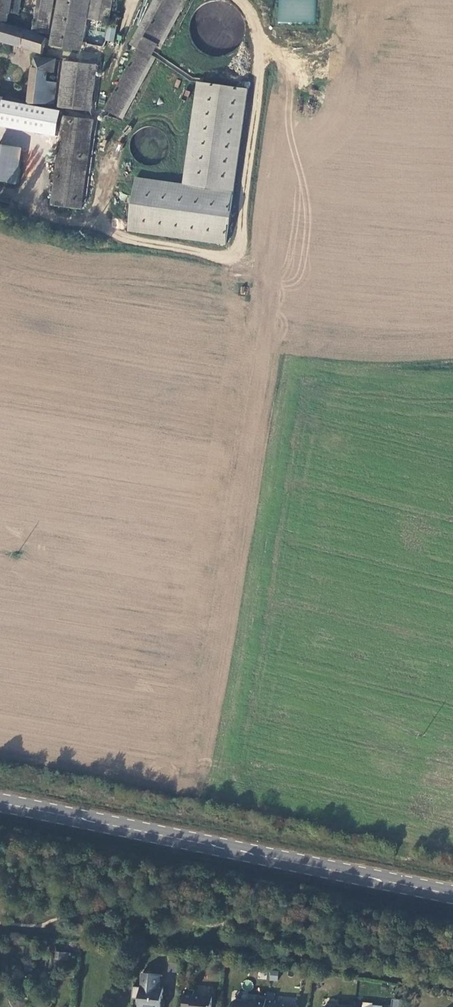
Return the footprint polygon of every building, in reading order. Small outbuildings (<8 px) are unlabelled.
[(31,25),(30,31),(0,22),(0,40),(43,52),(46,39),(36,33),(45,34),(51,0),(35,0),(31,25)] [(6,20),(7,20),(8,12),(10,12),(12,0),(0,0),(0,19),(6,20)] [(10,12),(25,14),(28,0),(12,0),(10,12)] [(50,44),(77,50),(86,0),(58,0),(50,44)] [(82,42),(104,47),(105,41),(114,42),(116,25),(116,0),(90,0),(82,42)] [(107,110),(118,116),(180,0),(165,0),(107,110)] [(188,30),(190,39),(194,47),(201,53),(209,57),(218,57),(227,55),(235,51),(241,44),(244,35),(245,26),(242,17),(236,9),(229,4),(219,1),(210,2),(201,6),(194,12),(190,21),(188,30)] [(36,58),(29,106),(53,105),(53,103),(57,85),(47,84),(49,73),(55,74),(56,61),(42,59),(36,58)] [(100,65),(72,60),(64,106),(92,110),(100,65)] [(249,88),(199,81),(185,183),(234,190),(249,88)] [(96,120),(66,116),(53,204),(82,208),(96,120)] [(6,180),(12,153),(0,152),(0,179),(6,180)] [(277,981),(278,971),(270,970),(269,980),(277,981)] [(165,989),(161,989),(162,975),(143,973),(140,1006),(163,1006),(164,1006),(167,1006),(167,1000),(164,999),(165,989)] [(187,990),(185,1006),(213,1006),(214,997),(195,995),(195,991),(187,990)] [(268,1000),(268,999),(258,998),(258,1000),(250,999),(248,1001),(237,1000),(234,1002),(234,1006),(267,1006),(268,1000)]
